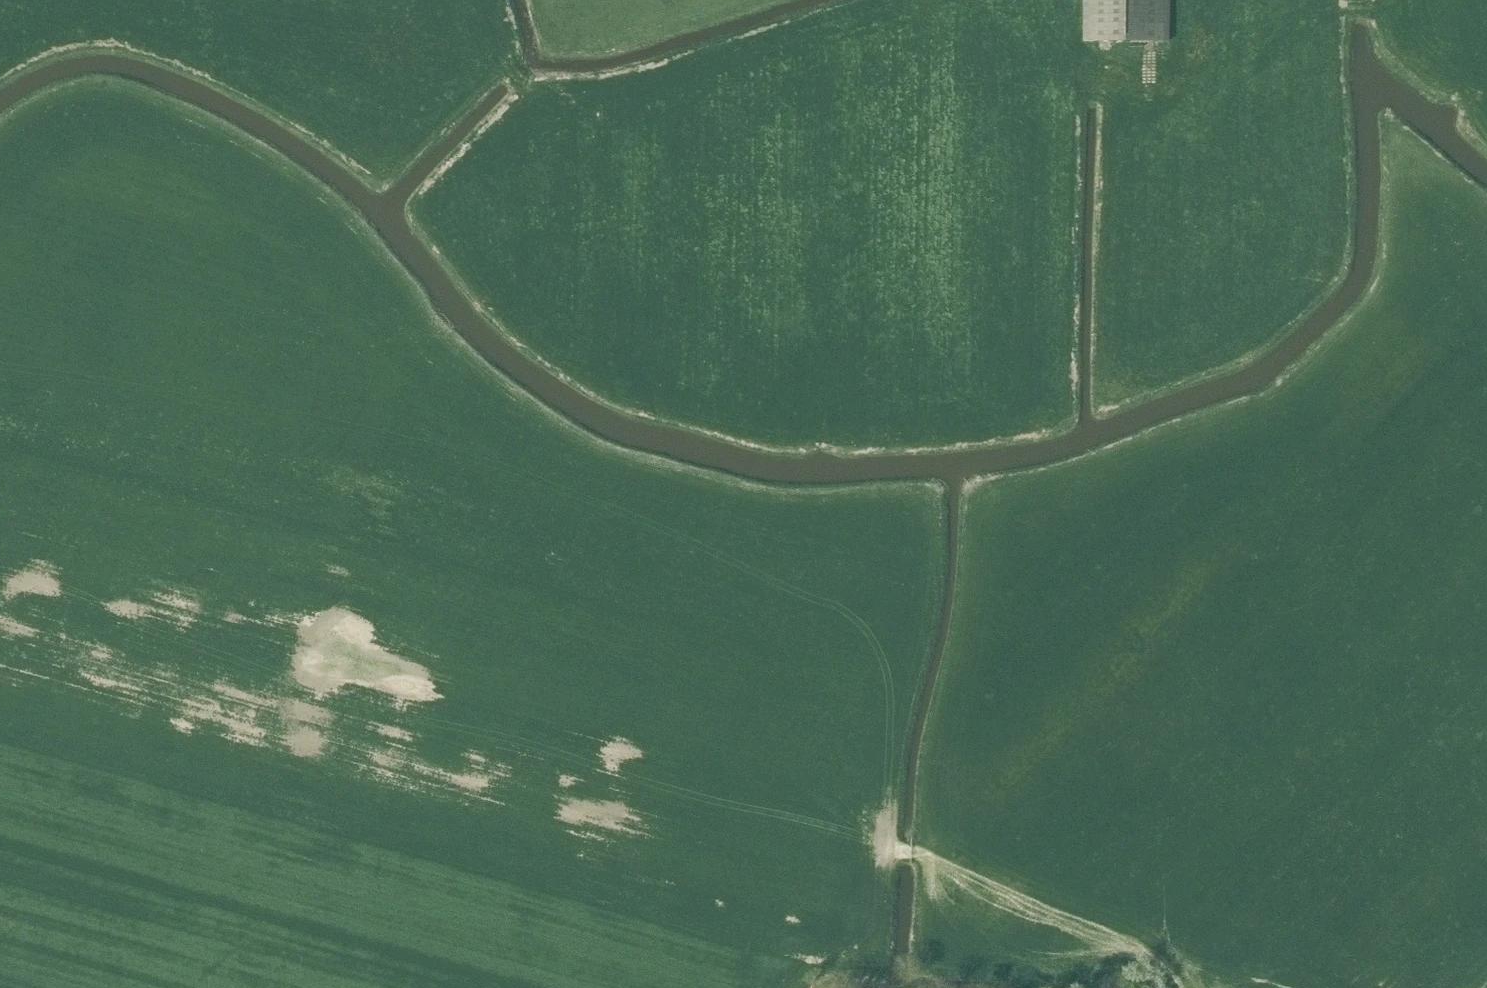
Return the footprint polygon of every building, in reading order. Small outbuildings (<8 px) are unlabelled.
[(1083,43),(1168,43),(1169,0),(1084,0),(1083,43)]
